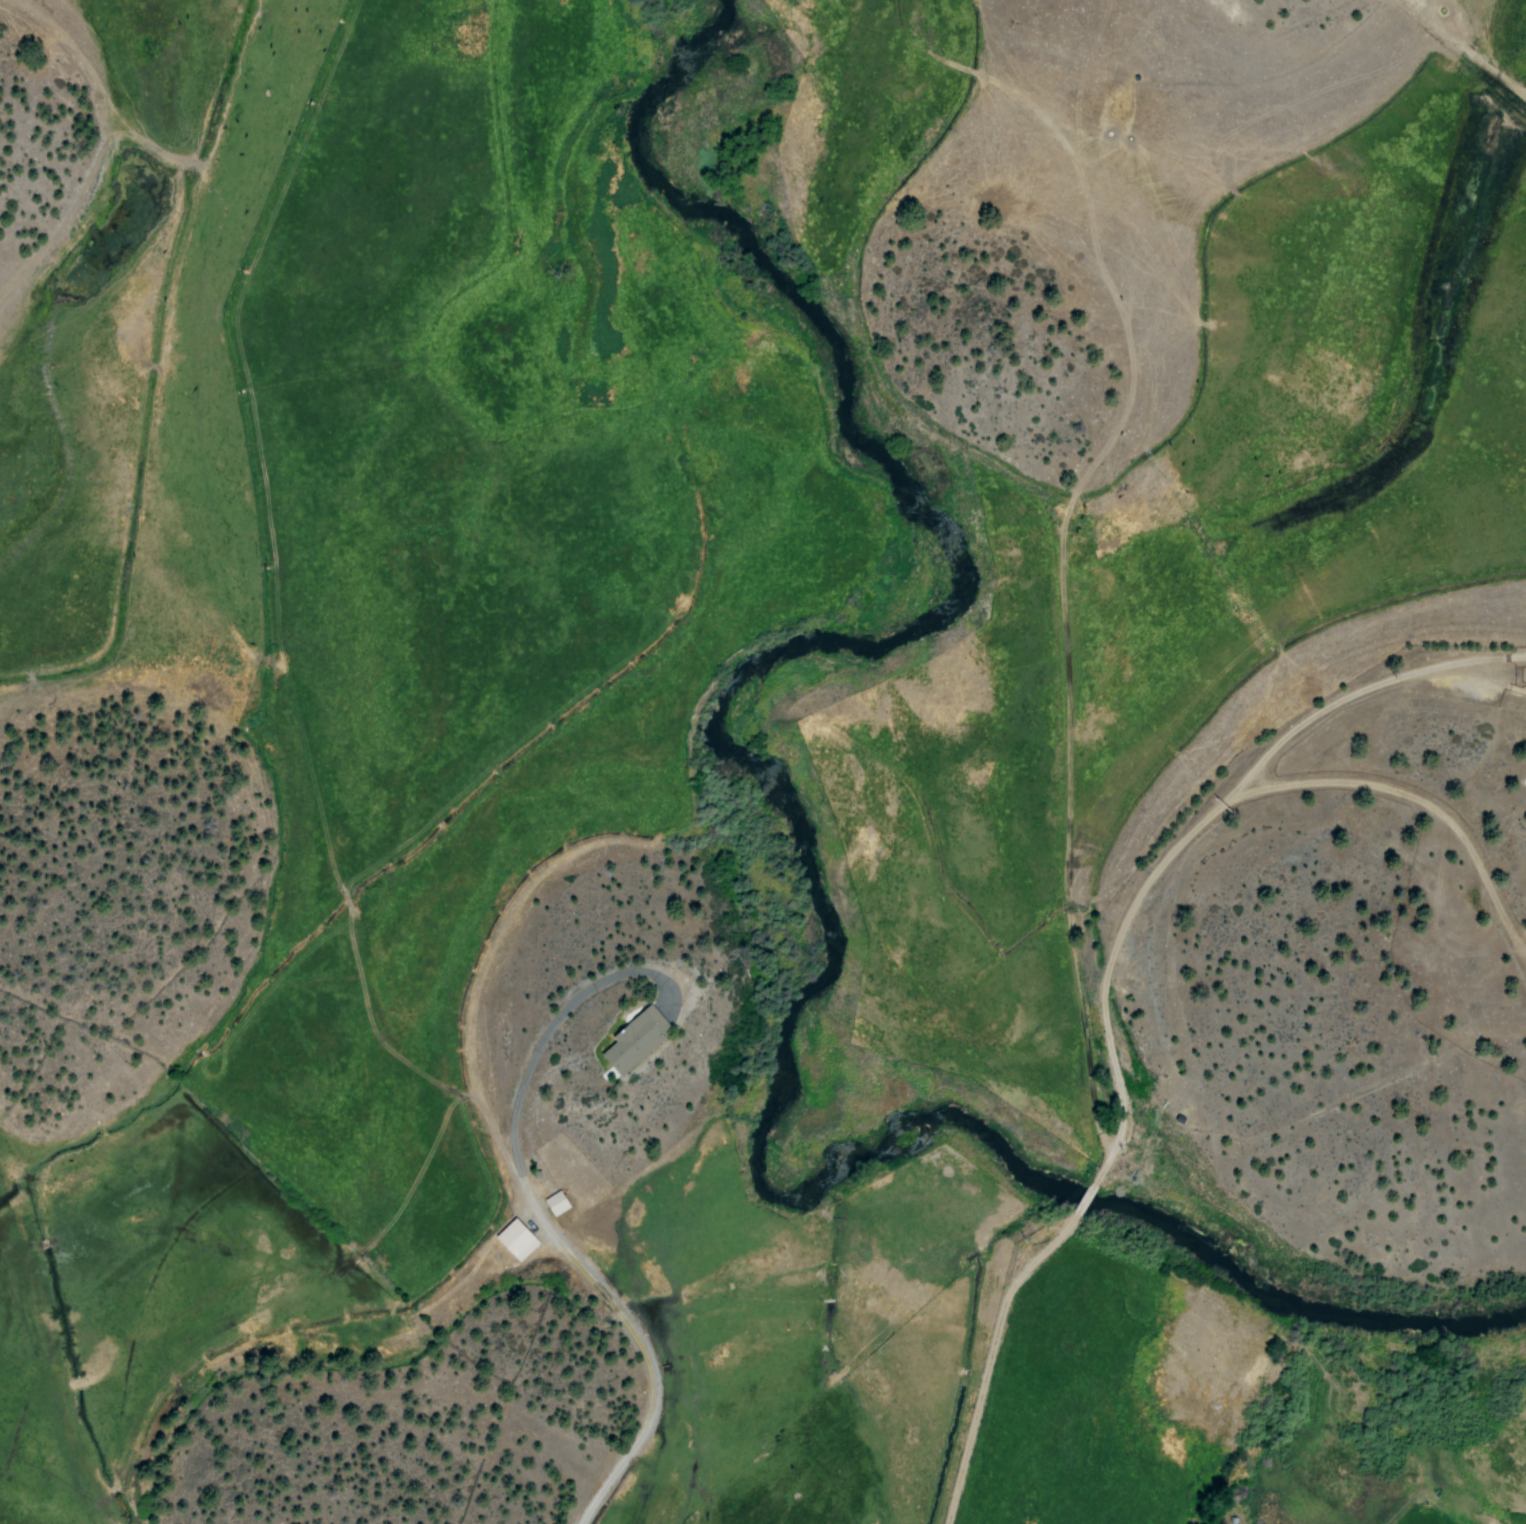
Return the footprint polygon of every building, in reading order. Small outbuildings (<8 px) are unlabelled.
[(608,1038),(612,1043),(598,1056),(616,1078),(663,1039),(658,1034),(666,1027),(648,1005),(608,1038)] [(568,1209),(560,1191),(543,1198),(550,1217),(568,1209)] [(517,1263),(538,1243),(513,1218),(493,1238),(517,1263)]
